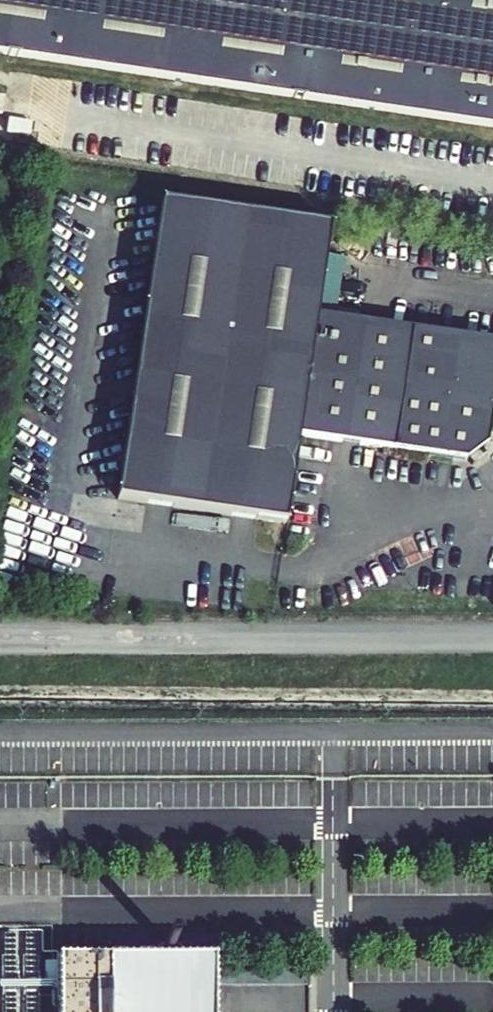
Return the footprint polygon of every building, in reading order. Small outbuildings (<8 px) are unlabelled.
[(492,126),(492,0),(0,0),(0,51),(492,126)] [(162,199),(121,496),(259,516),(288,519),(300,432),(327,436),(381,443),(468,455),(488,440),(492,405),(492,334),(411,323),(361,316),(317,309),(329,222),(162,199)] [(217,990),(218,967),(218,960),(61,960),(61,1011),(217,1011),(217,990)] [(217,990),(309,991),(309,967),(218,967),(217,990)]
